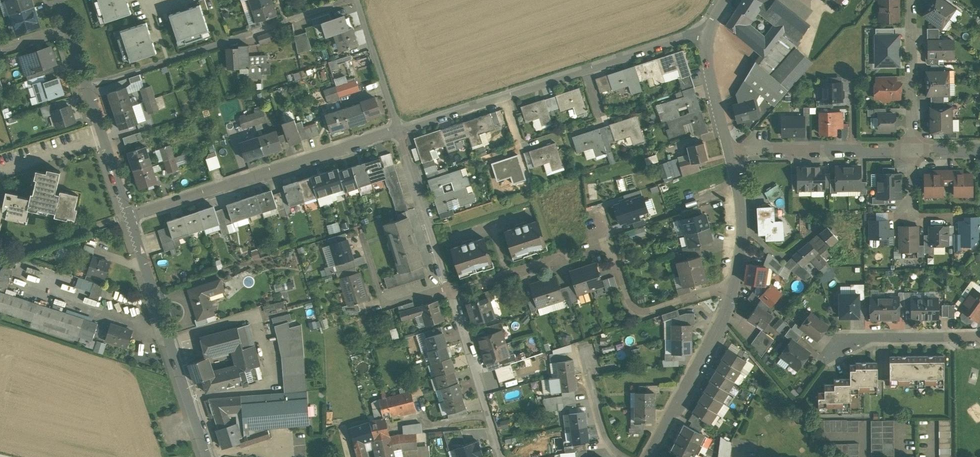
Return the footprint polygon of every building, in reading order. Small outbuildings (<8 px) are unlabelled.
[(7,1),(11,14),(33,7),(31,0),(9,0),(7,1)] [(127,0),(92,0),(98,18),(103,16),(105,22),(132,14),(127,0)] [(203,12),(208,10),(205,0),(201,0),(199,1),(200,5),(203,12)] [(253,10),(272,3),(271,0),(250,0),(253,10)] [(736,8),(748,16),(751,18),(762,2),(759,0),(742,0),(736,8)] [(777,0),(774,0),(769,6),(764,13),(777,24),(785,30),(798,41),(798,40),(809,26),(777,0)] [(899,0),(879,0),(879,12),(881,12),(882,21),(899,21),(899,0)] [(930,6),(948,18),(955,8),(944,0),(934,0),(930,6)] [(272,3),(253,10),(257,21),(260,20),(276,15),(272,3)] [(200,5),(169,15),(178,41),(184,39),(186,44),(204,38),(202,33),(209,31),(203,12),(200,5)] [(948,18),(930,6),(923,16),(941,29),(948,18)] [(33,7),(11,14),(16,30),(19,31),(24,30),(26,31),(31,29),(31,27),(39,25),(33,7)] [(748,16),(737,9),(733,15),(743,22),(748,16)] [(329,14),(312,19),(314,25),(323,22),(331,20),(329,14)] [(743,22),(733,15),(726,25),(735,33),(743,22)] [(331,20),(323,22),(327,36),(334,33),(348,29),(344,16),(331,20)] [(257,21),(249,24),(251,30),(262,26),(260,20),(257,21)] [(765,40),(743,22),(735,33),(761,54),(764,56),(773,46),(765,40)] [(156,54),(147,23),(120,31),(122,38),(118,39),(124,57),(128,55),(131,62),(156,54)] [(777,24),(765,40),(773,46),(785,30),(777,24)] [(348,29),(334,33),(337,41),(338,41),(341,51),(349,48),(358,46),(352,27),(348,29)] [(878,39),(894,39),(894,28),(876,28),(876,39),(878,39)] [(773,46),(764,56),(761,54),(755,62),(772,77),(795,48),(800,42),(798,40),(798,41),(785,30),(773,46)] [(273,32),(258,37),(261,44),(275,39),(273,32)] [(306,32),(295,35),(298,53),(312,49),(306,32)] [(899,66),(899,39),(894,39),(878,39),(878,66),(899,66)] [(939,40),(928,41),(928,59),(944,58),(944,56),(953,55),(953,40),(939,40)] [(249,45),(239,45),(239,48),(227,48),(227,68),(241,67),(249,67),(249,63),(249,56),(249,45)] [(51,47),(26,55),(28,63),(23,65),(26,74),(35,71),(36,71),(36,70),(52,65),(56,63),(51,47)] [(341,51),(335,53),(337,60),(351,55),(349,48),(341,51)] [(795,48),(772,77),(788,90),(812,62),(795,48)] [(684,50),(657,59),(662,74),(678,69),(681,77),(681,78),(691,75),(692,75),(684,50)] [(267,55),(249,56),(249,63),(262,63),(262,74),(271,74),(270,63),(267,63),(267,55)] [(351,55),(337,60),(338,64),(353,59),(351,55)] [(657,59),(634,66),(639,82),(653,77),(655,85),(665,82),(662,74),(657,59)] [(772,77),(755,62),(744,80),(760,94),(774,106),(788,90),(772,77)] [(262,63),(249,63),(249,67),(241,67),(241,74),(250,73),(250,78),(262,78),(262,74),(262,63)] [(52,65),(36,70),(36,71),(35,71),(37,77),(45,75),(54,71),(52,65)] [(634,66),(608,75),(613,89),(613,91),(629,85),(632,94),(642,91),(639,82),(634,66)] [(930,70),(926,71),(926,83),(948,83),(948,70),(943,70),(930,70)] [(140,74),(129,77),(131,83),(142,80),(140,74)] [(37,77),(28,80),(27,81),(29,86),(45,81),(46,80),(45,75),(37,77)] [(608,75),(595,79),(600,93),(613,89),(608,75)] [(691,75),(681,78),(681,77),(678,78),(680,85),(693,81),(691,75)] [(895,76),(877,77),(877,84),(876,84),(876,86),(875,88),(875,92),(877,94),(877,96),(879,98),(880,98),(883,100),(888,100),(890,98),(899,98),(899,83),(895,83),(895,76)] [(355,78),(347,80),(348,83),(349,83),(352,92),(359,91),(355,78)] [(59,79),(45,83),(45,81),(34,85),(37,96),(42,95),(44,100),(63,94),(59,79)] [(754,104),(753,101),(756,100),(760,94),(744,80),(736,94),(738,104),(734,105),(734,107),(731,107),(733,115),(736,115),(738,122),(757,116),(757,115),(755,108),(758,107),(757,104),(754,104)] [(693,81),(680,85),(682,91),(694,87),(694,88),(695,87),(693,81)] [(348,83),(337,87),(340,96),(352,92),(349,83),(348,83)] [(842,84),(842,83),(822,83),(820,84),(820,91),(822,92),(822,101),(833,101),(842,101),(842,100),(841,100),(841,84),(842,84)] [(948,96),(948,83),(926,83),(926,96),(931,96),(944,96),(948,96)] [(151,87),(142,89),(146,101),(155,99),(151,87)] [(337,87),(324,91),(327,100),(340,96),(337,87)] [(694,87),(682,91),(684,97),(696,93),(694,88),(694,87)] [(126,88),(110,93),(115,111),(132,106),(126,88)] [(579,88),(556,96),(560,108),(561,111),(575,107),(577,115),(587,111),(579,88)] [(684,97),(665,103),(667,111),(661,113),(663,121),(670,119),(680,116),(677,108),(687,105),(690,113),(701,109),(696,93),(684,97)] [(166,108),(162,96),(155,99),(159,110),(166,108)] [(556,96),(550,98),(554,110),(560,108),(556,96)] [(361,103),(344,109),(344,110),(350,126),(350,127),(368,121),(367,119),(380,115),(375,98),(361,102),(361,103)] [(550,98),(545,100),(549,111),(554,110),(550,98)] [(155,99),(146,101),(150,113),(159,110),(155,99)] [(545,100),(545,99),(521,107),(527,122),(540,118),(542,126),(553,123),(549,111),(545,100)] [(55,103),(40,108),(44,118),(53,115),(52,112),(58,110),(55,103)] [(58,110),(52,112),(53,115),(57,127),(75,121),(70,106),(58,110)] [(132,106),(115,111),(121,130),(138,124),(132,106)] [(931,108),(929,108),(929,120),(952,120),(952,108),(944,108),(931,108)] [(680,116),(670,119),(673,128),(666,130),(669,138),(686,133),(683,125),(693,122),(695,130),(706,126),(701,109),(690,113),(680,116)] [(344,110),(326,115),(331,132),(350,126),(344,110)] [(265,111),(252,116),(255,124),(267,120),(265,111)] [(496,111),(490,113),(494,124),(500,122),(496,111)] [(490,113),(474,118),(475,121),(465,124),(469,137),(472,146),(483,143),(480,134),(495,129),(494,124),(490,113)] [(829,116),(820,116),(820,134),(829,133),(829,135),(835,135),(835,127),(835,113),(829,113),(829,116)] [(895,130),(895,114),(886,114),(878,114),(878,115),(878,130),(895,130)] [(252,116),(240,119),(243,128),(255,124),(252,116)] [(636,116),(610,125),(614,136),(615,141),(630,136),(633,145),(645,141),(636,116)] [(803,117),(782,118),(782,136),(804,135),(803,125),(803,117)] [(295,120),(283,123),(286,133),(279,136),(281,141),(288,138),(290,144),(301,141),(298,129),(304,127),(302,121),(296,123),(295,120)] [(952,131),(952,120),(929,120),(929,132),(943,132),(952,132),(952,131)] [(451,129),(442,132),(446,145),(448,153),(458,150),(455,142),(469,137),(465,124),(464,122),(450,126),(451,129)] [(316,123),(304,127),(308,139),(319,135),(316,123)] [(610,125),(604,127),(608,138),(614,136),(610,125)] [(706,126),(695,130),(697,135),(708,132),(706,126)] [(304,127),(298,129),(301,141),(308,139),(304,127)] [(604,127),(598,129),(602,140),(608,138),(604,127)] [(425,137),(415,141),(417,147),(421,159),(422,162),(433,159),(430,150),(446,145),(442,132),(441,129),(424,135),(425,137)] [(598,129),(572,137),(578,153),(593,148),(596,157),(606,154),(602,140),(598,129)] [(277,131),(259,137),(265,154),(283,148),(281,141),(279,136),(277,131)] [(140,132),(124,137),(126,144),(142,139),(140,132)] [(259,137),(241,143),(247,160),(265,154),(259,137)] [(608,138),(602,140),(606,154),(612,152),(608,138)] [(704,142),(687,146),(691,162),(692,166),(698,165),(703,164),(702,160),(708,159),(704,142)] [(556,143),(529,151),(533,163),(535,167),(550,162),(553,171),(564,168),(556,143)] [(174,158),(170,146),(160,149),(164,161),(174,158)] [(146,147),(128,153),(134,171),(151,165),(146,147)] [(417,147),(412,149),(415,160),(421,159),(417,147)] [(529,151),(523,153),(527,165),(533,163),(529,151)] [(654,151),(645,154),(647,162),(657,159),(654,151)] [(216,152),(208,154),(210,158),(206,159),(210,171),(221,167),(216,152)] [(390,153),(379,157),(379,159),(382,168),(394,164),(390,153)] [(523,153),(518,155),(522,167),(527,165),(523,153)] [(174,158),(164,161),(168,173),(178,170),(178,169),(188,166),(184,154),(174,158)] [(518,155),(491,164),(496,179),(510,175),(513,184),(526,180),(522,167),(518,155)] [(382,168),(379,159),(366,163),(371,180),(376,178),(377,181),(386,178),(384,174),(382,168)] [(433,159),(422,162),(424,169),(436,165),(434,159),(433,159)] [(691,162),(687,163),(689,174),(700,171),(698,165),(692,166),(691,162)] [(366,163),(353,167),(358,184),(362,183),(363,186),(372,183),(371,180),(366,163)] [(687,163),(680,165),(683,176),(689,174),(687,163)] [(151,165),(134,171),(140,189),(157,183),(154,173),(162,170),(160,164),(152,167),(151,165)] [(394,164),(382,168),(384,174),(396,170),(394,164)] [(436,165),(424,169),(426,174),(438,170),(436,165)] [(353,167),(339,171),(345,189),(349,187),(350,190),(359,187),(358,184),(353,167)] [(798,190),(811,190),(811,167),(803,167),(803,168),(798,168),(798,174),(798,189),(798,190)] [(811,167),(811,190),(824,190),(824,189),(824,174),(824,168),(819,168),(819,167),(811,167)] [(848,167),(836,167),(836,179),(836,190),(837,190),(848,190),(848,167)] [(860,182),(860,167),(848,167),(848,190),(860,190),(860,182)] [(338,168),(324,173),(330,190),(334,189),(335,191),(345,189),(339,171),(338,168)] [(31,198),(29,208),(38,210),(39,209),(57,212),(56,217),(68,219),(69,218),(76,219),(78,209),(76,208),(78,195),(60,191),(60,194),(56,193),(61,171),(48,169),(48,172),(37,170),(36,178),(38,178),(34,193),(32,193),(31,198)] [(396,170),(384,174),(386,178),(386,179),(397,176),(396,170)] [(438,170),(426,174),(428,180),(440,176),(438,170)] [(440,176),(428,180),(433,197),(444,193),(442,185),(451,182),(454,190),(463,187),(470,184),(468,176),(460,178),(458,170),(440,176)] [(948,184),(948,170),(938,170),(938,173),(942,173),(942,184),(948,184)] [(958,173),(958,170),(948,170),(948,184),(954,184),(954,173),(958,173)] [(324,173),(311,177),(317,194),(321,193),(322,196),(331,193),(330,190),(324,173)] [(938,173),(938,175),(924,175),(925,194),(932,194),(932,196),(942,196),(942,184),(942,173),(938,173)] [(972,193),(972,174),(958,174),(958,173),(954,173),(954,184),(954,195),(964,195),(964,193),(972,193)] [(882,174),(877,174),(877,186),(900,186),(900,174),(894,174),(882,174)] [(397,176),(386,179),(388,185),(399,181),(397,176)] [(311,177),(298,181),(303,198),(308,197),(309,200),(318,197),(317,194),(311,177)] [(298,181),(284,186),(286,191),(289,203),(290,203),(294,202),(295,204),(304,201),(303,198),(298,181)] [(399,181),(388,185),(390,191),(401,187),(399,181)] [(777,185),(766,191),(772,201),(783,195),(777,185)] [(900,186),(877,186),(877,197),(877,198),(884,198),(901,198),(900,186)] [(401,187),(390,191),(391,197),(403,193),(401,187)] [(444,193),(433,197),(439,213),(450,210),(449,209),(447,202),(457,199),(459,207),(476,201),(473,192),(466,195),(463,187),(454,190),(444,193)] [(623,196),(625,202),(643,196),(641,190),(623,196)] [(29,208),(31,198),(19,196),(19,194),(7,191),(4,206),(2,215),(7,216),(7,217),(19,220),(19,217),(27,219),(29,208)] [(273,191),(257,196),(263,213),(277,208),(278,208),(274,195),(273,191)] [(286,191),(280,193),(285,208),(291,206),(290,203),(289,203),(286,191)] [(280,193),(274,195),(278,208),(277,208),(278,210),(285,208),(280,193)] [(403,193),(391,197),(393,202),(405,199),(403,193)] [(257,196),(243,201),(248,217),(263,213),(257,196)] [(649,216),(643,196),(625,202),(614,205),(616,211),(618,218),(619,218),(621,224),(632,220),(632,222),(644,218),(649,216)] [(405,199),(393,202),(395,208),(407,204),(405,199)] [(243,201),(229,206),(229,207),(234,222),(248,217),(243,201)] [(407,204),(395,208),(397,214),(406,211),(408,210),(407,204)] [(214,206),(199,211),(205,229),(220,224),(216,211),(214,206)] [(229,207),(222,209),(226,222),(227,225),(235,222),(234,222),(229,207)] [(698,207),(681,213),(683,219),(700,215),(698,207)] [(772,207),(758,208),(759,234),(766,234),(766,240),(783,239),(782,221),(772,221),(772,207)] [(450,210),(439,213),(441,219),(454,214),(452,208),(449,209),(450,210)] [(222,209),(216,211),(220,224),(226,222),(222,209)] [(199,211),(184,215),(185,217),(190,233),(205,229),(199,211)] [(397,214),(395,215),(397,221),(408,217),(406,211),(397,214)] [(683,219),(682,220),(685,234),(708,228),(705,216),(702,214),(700,215),(683,219)] [(185,217),(169,222),(170,227),(172,233),(174,238),(190,233),(185,217)] [(397,221),(386,224),(393,248),(415,241),(408,217),(397,221)] [(970,222),(960,222),(960,235),(960,246),(971,246),(973,243),(973,237),(978,237),(978,231),(979,231),(979,224),(979,217),(970,218),(970,222)] [(644,218),(632,222),(634,228),(645,224),(644,218)] [(887,229),(887,220),(870,221),(870,238),(879,238),(888,238),(887,229)] [(521,226),(530,253),(536,251),(537,253),(548,249),(546,244),(545,245),(537,221),(527,224),(521,226)] [(338,222),(327,224),(328,232),(339,230),(338,222)] [(948,226),(930,225),(930,235),(930,246),(934,246),(948,246),(948,226)] [(530,253),(521,226),(516,228),(505,231),(513,255),(512,255),(513,261),(524,257),(523,255),(530,253)] [(918,226),(900,226),(900,251),(905,251),(907,253),(910,253),(912,251),(917,251),(918,251),(918,245),(918,226)] [(170,227),(158,230),(161,237),(172,233),(170,227)] [(647,235),(644,227),(626,233),(629,241),(647,235)] [(827,227),(820,234),(830,246),(838,239),(827,227)] [(708,228),(685,234),(688,246),(689,247),(699,244),(712,241),(708,228)] [(172,233),(161,237),(163,244),(174,240),(174,238),(172,233)] [(345,234),(328,239),(330,245),(347,239),(345,234)] [(934,246),(930,246),(930,235),(924,235),(924,245),(924,248),(924,253),(934,253),(934,246)] [(473,242),(468,244),(476,270),(483,268),(483,270),(494,267),(492,262),(491,262),(484,238),(473,242)] [(879,245),(879,238),(870,238),(870,245),(872,247),(877,247),(879,245)] [(98,243),(87,239),(85,245),(83,251),(94,254),(98,243)] [(347,239),(330,245),(336,264),(353,259),(347,239)] [(174,240),(163,244),(165,251),(177,247),(174,240)] [(415,241),(393,248),(401,272),(423,265),(415,241)] [(809,243),(793,256),(798,262),(802,266),(802,265),(810,258),(818,252),(809,243)] [(476,270),(468,244),(462,245),(451,249),(459,273),(458,273),(460,278),(470,275),(470,272),(476,270)] [(699,244),(689,247),(688,246),(682,248),(683,254),(700,250),(699,244)] [(68,250),(59,247),(57,255),(66,258),(68,250)] [(818,252),(810,258),(820,270),(821,269),(828,263),(827,262),(818,252)] [(683,254),(672,257),(673,263),(677,262),(685,260),(683,254)] [(784,266),(770,254),(768,254),(765,260),(770,262),(768,267),(765,267),(765,268),(769,268),(771,270),(779,274),(784,266)] [(362,256),(353,259),(356,266),(365,264),(362,256)] [(685,260),(677,262),(680,275),(703,269),(700,256),(685,260)] [(112,263),(93,257),(90,267),(95,269),(93,276),(106,280),(112,263)] [(793,257),(784,265),(790,270),(798,262),(793,257)] [(353,259),(336,264),(338,272),(356,266),(353,259)] [(802,266),(798,262),(790,270),(804,280),(810,275),(802,265),(802,266)] [(828,263),(821,269),(824,273),(830,266),(829,264),(828,263)] [(336,264),(324,268),(325,269),(327,275),(338,272),(336,264)] [(595,264),(583,268),(590,291),(603,287),(595,264)] [(769,268),(765,268),(765,267),(748,264),(745,283),(761,285),(762,286),(762,285),(768,286),(771,270),(769,268)] [(401,272),(384,278),(388,289),(427,277),(423,265),(401,272)] [(338,272),(341,278),(358,273),(356,266),(338,272)] [(583,268),(570,272),(578,295),(590,291),(583,268)] [(703,269),(680,275),(683,287),(688,285),(706,281),(703,269)] [(358,273),(341,278),(349,304),(349,306),(358,303),(368,300),(365,291),(363,292),(358,273)] [(614,276),(608,278),(612,290),(617,288),(614,276)] [(555,277),(543,281),(550,304),(562,300),(563,299),(559,289),(555,277)] [(95,283),(79,278),(76,286),(91,291),(95,283)] [(608,278),(602,280),(606,291),(612,290),(608,278)] [(220,280),(188,290),(197,319),(198,319),(206,317),(214,314),(209,296),(224,291),(220,280)] [(550,304),(543,281),(530,285),(538,307),(550,304)] [(95,283),(90,297),(99,300),(101,296),(111,299),(114,290),(95,283)] [(858,294),(858,300),(864,300),(864,296),(864,284),(850,284),(850,294),(858,294)] [(572,285),(567,287),(571,300),(573,304),(578,302),(572,285)] [(688,285),(683,287),(677,288),(678,294),(690,291),(688,285)] [(768,286),(762,285),(762,286),(761,285),(760,293),(757,296),(769,307),(781,294),(772,286),(768,286)] [(567,287),(559,289),(563,299),(562,300),(563,303),(571,300),(567,287)] [(973,289),(966,299),(979,309),(979,294),(973,289)] [(492,290),(475,295),(476,301),(487,298),(489,299),(489,301),(495,299),(492,290)] [(0,292),(0,311),(32,321),(30,326),(71,340),(72,339),(87,344),(88,339),(92,340),(97,324),(66,314),(0,292)] [(757,296),(753,292),(748,298),(753,303),(757,306),(757,305),(766,311),(769,307),(757,296)] [(858,300),(858,294),(850,294),(840,294),(840,316),(850,316),(850,317),(859,317),(858,300)] [(885,319),(884,297),(870,298),(871,308),(871,320),(885,319)] [(898,297),(884,297),(885,319),(899,319),(898,306),(898,297)] [(476,301),(468,303),(467,305),(473,323),(475,324),(485,321),(486,321),(489,320),(490,319),(491,319),(488,311),(491,310),(492,308),(489,301),(489,299),(487,298),(476,301)] [(925,319),(924,298),(910,299),(910,306),(911,319),(925,319)] [(938,298),(924,298),(925,319),(939,319),(938,298)] [(973,318),(978,322),(979,319),(979,309),(966,299),(959,308),(964,312),(961,315),(962,319),(966,323),(971,322),(973,318)] [(437,300),(420,305),(423,314),(426,325),(443,320),(437,300)] [(533,300),(528,302),(531,312),(537,311),(533,300)] [(285,301),(263,307),(265,312),(286,307),(285,301)] [(413,302),(403,305),(405,311),(415,308),(413,302)] [(349,304),(342,307),(344,315),(360,310),(358,303),(349,306),(349,304)] [(766,311),(757,305),(757,306),(748,320),(756,325),(757,324),(764,328),(772,315),(766,311)] [(405,311),(400,312),(403,320),(423,314),(420,306),(415,308),(405,311)] [(677,309),(661,315),(664,321),(672,318),(672,317),(679,315),(677,309)] [(679,315),(672,317),(672,318),(672,325),(690,324),(690,325),(694,325),(694,313),(685,313),(679,315)] [(288,322),(292,322),(290,314),(271,319),(274,326),(288,322)] [(809,320),(805,321),(800,327),(805,331),(818,340),(828,327),(813,315),(809,320)] [(206,317),(198,319),(197,319),(195,320),(197,326),(208,323),(206,317)] [(773,325),(778,331),(787,324),(781,317),(773,325)] [(316,321),(309,323),(310,330),(317,328),(316,321)] [(274,326),(281,359),(285,393),(306,391),(301,325),(290,328),(288,322),(274,326)] [(501,322),(487,327),(489,335),(501,331),(502,332),(504,331),(501,322)] [(800,327),(795,323),(791,328),(801,336),(805,331),(800,327)] [(132,331),(111,324),(106,341),(127,347),(132,331)] [(690,324),(672,325),(672,339),(690,339),(690,325),(690,324)] [(249,325),(238,328),(241,341),(252,339),(249,325)] [(411,325),(405,327),(407,336),(414,334),(411,325)] [(441,327),(430,330),(432,336),(443,333),(441,327)] [(238,328),(201,337),(205,356),(234,348),(242,346),(241,341),(238,328)] [(801,337),(790,328),(784,335),(792,341),(792,340),(796,343),(801,337)] [(774,340),(761,330),(750,344),(761,357),(774,340)] [(489,335),(478,339),(482,351),(505,343),(502,332),(501,331),(489,335)] [(432,336),(426,338),(429,350),(445,345),(446,345),(446,342),(445,342),(442,334),(443,333),(432,336)] [(690,339),(672,339),(673,354),(683,354),(687,353),(691,353),(690,339)] [(103,353),(106,342),(96,340),(93,350),(103,353)] [(796,343),(792,340),(792,341),(781,356),(792,364),(793,362),(799,366),(809,353),(796,343)] [(505,343),(482,351),(486,363),(487,363),(498,360),(509,356),(509,355),(505,343)] [(429,350),(428,350),(432,363),(433,363),(449,358),(448,355),(445,345),(429,350)] [(251,347),(243,349),(242,346),(234,348),(239,367),(240,372),(256,367),(251,347)] [(749,356),(739,348),(736,354),(746,361),(749,356)] [(736,354),(728,349),(721,359),(722,360),(739,371),(746,361),(736,354)] [(509,356),(498,360),(499,365),(517,360),(515,353),(509,355),(509,356)] [(565,353),(549,355),(550,364),(557,363),(566,362),(565,353)] [(917,384),(916,356),(889,356),(890,385),(917,384)] [(943,356),(916,356),(917,384),(944,384),(943,356)] [(206,358),(188,364),(195,383),(203,380),(213,377),(212,374),(206,358)] [(449,358),(433,363),(437,375),(452,370),(454,370),(453,367),(450,358),(449,358)] [(499,365),(498,360),(487,363),(489,370),(495,369),(500,367),(499,365)] [(739,371),(722,360),(716,370),(716,371),(733,382),(740,372),(739,371)] [(566,362),(557,363),(559,377),(574,375),(573,361),(566,362)] [(877,363),(855,363),(855,365),(850,365),(850,379),(850,394),(859,393),(859,391),(877,391),(877,363)] [(510,364),(500,367),(495,369),(499,382),(515,378),(510,364)] [(239,367),(212,374),(213,377),(203,380),(206,392),(243,384),(240,372),(239,367)] [(256,367),(240,372),(243,384),(259,380),(256,367)] [(437,375),(436,375),(440,388),(441,387),(457,382),(456,380),(455,380),(452,370),(437,375)] [(733,382),(716,371),(710,380),(711,381),(728,392),(734,382),(733,382)] [(574,375),(559,377),(561,392),(562,392),(574,390),(576,390),(574,375)] [(559,377),(550,378),(552,393),(561,392),(559,377)] [(850,394),(850,379),(834,379),(834,384),(824,385),(824,393),(818,393),(818,407),(850,407),(850,394)] [(711,381),(704,391),(705,392),(722,403),(728,393),(728,392),(711,381)] [(457,382),(441,387),(445,400),(460,395),(462,394),(461,392),(460,392),(457,382)] [(423,395),(420,384),(414,385),(417,396),(423,395)] [(285,393),(242,396),(243,412),(245,435),(258,431),(268,427),(310,425),(306,391),(285,393)] [(411,392),(387,399),(391,415),(401,413),(401,416),(417,412),(413,398),(412,392),(411,392)] [(705,392),(698,402),(699,402),(716,413),(723,403),(722,403),(705,392)] [(654,407),(653,393),(646,393),(635,393),(636,407),(654,407)] [(445,400),(444,400),(448,413),(455,410),(466,407),(465,407),(464,405),(463,405),(460,395),(445,400)] [(574,395),(562,397),(563,403),(575,401),(574,395)] [(242,396),(209,399),(219,429),(232,425),(228,413),(243,412),(242,396)] [(562,397),(545,399),(546,406),(557,404),(563,403),(562,397)] [(387,399),(379,401),(383,416),(383,417),(384,417),(391,415),(387,399)] [(716,413),(699,402),(692,412),(704,420),(710,424),(717,414),(716,413)] [(466,407),(455,410),(457,416),(468,413),(466,407)] [(654,421),(654,407),(636,407),(636,421),(642,421),(654,421)] [(585,412),(569,414),(571,428),(587,426),(585,412)] [(704,420),(693,413),(689,421),(692,422),(700,426),(704,420)] [(376,421),(370,422),(374,438),(375,441),(389,437),(384,419),(376,421)] [(847,421),(847,420),(818,420),(818,432),(847,432),(847,421)] [(950,420),(939,420),(939,456),(951,456),(950,420)] [(859,421),(847,421),(847,432),(859,432),(859,421)] [(370,422),(350,430),(355,444),(363,442),(374,438),(370,422)] [(700,426),(692,422),(689,427),(700,433),(703,428),(700,426)] [(219,429),(218,429),(224,448),(240,443),(241,442),(239,437),(242,436),(237,423),(232,425),(219,429)] [(421,423),(404,426),(405,434),(416,433),(421,433),(421,423)] [(689,427),(684,425),(679,434),(701,445),(705,436),(700,433),(689,427)] [(587,426),(571,428),(573,443),(589,441),(588,441),(587,426)] [(268,427),(258,431),(261,440),(271,437),(268,427)] [(461,430),(443,431),(449,451),(455,449),(455,448),(466,445),(461,430)] [(245,435),(242,436),(239,437),(241,442),(240,443),(242,447),(261,440),(258,431),(245,435)] [(405,434),(398,434),(402,449),(417,447),(416,433),(405,434)] [(398,434),(389,437),(392,450),(402,449),(398,434)] [(701,445),(679,434),(675,443),(696,454),(701,445)] [(720,436),(718,456),(730,456),(732,442),(720,436)] [(375,441),(378,456),(393,456),(394,456),(392,450),(389,437),(375,441)] [(455,448),(455,449),(458,456),(481,456),(483,456),(478,441),(466,445),(455,448)] [(363,442),(355,444),(357,450),(358,455),(365,452),(363,442)] [(675,443),(670,452),(680,456),(694,456),(696,454),(675,443)] [(847,455),(847,444),(836,444),(836,455),(847,455)] [(859,444),(847,444),(847,456),(859,456),(859,444)]
